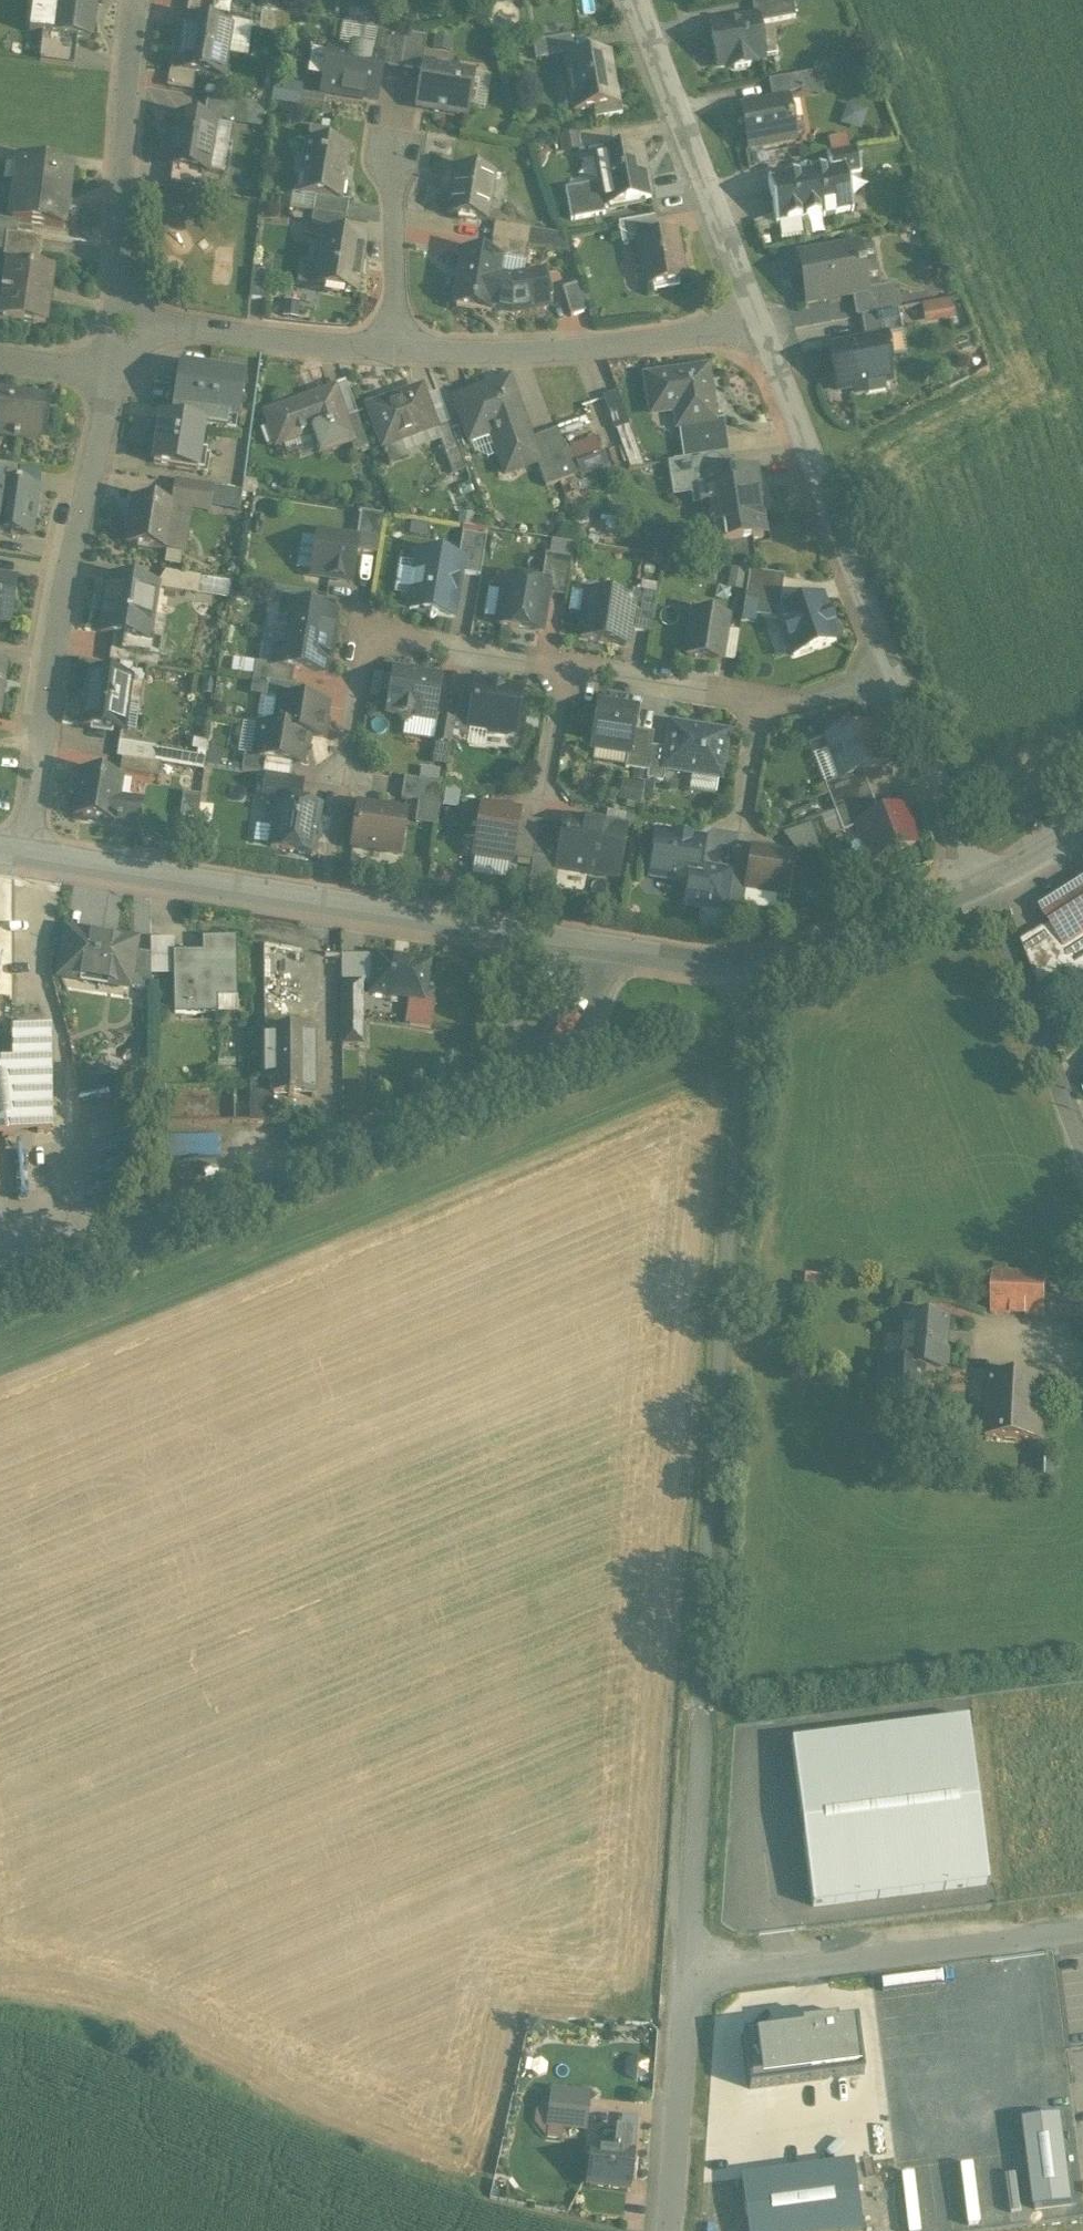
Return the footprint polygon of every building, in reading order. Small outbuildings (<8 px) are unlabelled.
[(57,1),(52,0),(41,0),(38,18),(31,17),(29,33),(71,38),(77,39),(90,40),(96,0),(57,0),(57,1)] [(199,0),(188,0),(185,20),(230,27),(231,21),(215,18),(217,3),(199,0)] [(754,19),(755,19),(756,25),(794,17),(791,0),(751,0),(754,19)] [(252,9),(217,3),(215,18),(231,21),(250,24),(252,9)] [(285,22),(276,22),(276,10),(260,9),(259,29),(285,31),(285,22)] [(754,19),(730,24),(726,29),(711,32),(717,66),(728,64),(729,66),(734,69),(748,67),(752,62),(752,59),(763,57),(756,25),(755,19),(754,19)] [(185,20),(184,20),(180,44),(182,44),(178,70),(222,77),(230,27),(185,20)] [(342,23),(339,37),(356,41),(359,26),(342,23)] [(406,33),(390,31),(385,64),(400,66),(406,33)] [(421,36),(406,33),(400,66),(415,69),(421,36)] [(433,55),(450,57),(452,37),(436,35),(433,55)] [(567,35),(532,42),(535,59),(570,53),(567,35)] [(70,42),(43,39),(40,61),(73,65),(77,39),(71,38),(70,42)] [(382,57),(328,48),(327,58),(323,81),(322,91),(343,95),(343,94),(376,99),(382,57)] [(608,53),(565,61),(575,112),(617,104),(608,53)] [(327,58),(311,55),(308,78),(323,81),(327,58)] [(474,73),(422,65),(415,107),(468,115),(474,73)] [(817,72),(768,81),(770,96),(819,88),(820,93),(821,93),(817,72)] [(237,100),(207,95),(204,111),(235,116),(237,100)] [(787,99),(740,108),(748,149),(795,140),(787,99)] [(235,116),(204,111),(202,121),(215,123),(215,125),(234,128),(235,116)] [(202,121),(176,117),(172,143),(171,143),(168,166),(207,173),(215,125),(215,123),(202,121)] [(609,127),(576,133),(579,149),(612,144),(609,127)] [(347,147),(307,141),(307,142),(312,143),(308,171),(302,170),(299,194),(315,196),(339,200),(347,147)] [(640,146),(595,154),(601,183),(605,207),(607,207),(607,205),(624,202),(624,204),(650,199),(640,146)] [(856,149),(825,154),(828,170),(844,167),(846,175),(861,172),(856,149)] [(70,167),(18,160),(10,220),(10,221),(18,222),(62,228),(70,167)] [(828,170),(797,176),(805,219),(822,216),(822,217),(836,215),(836,214),(850,211),(851,212),(852,212),(846,175),(844,167),(828,170)] [(493,174),(456,168),(448,215),(485,221),(493,174)] [(797,176),(769,181),(769,180),(767,180),(775,226),(777,226),(777,225),(805,219),(797,176)] [(601,183),(565,190),(570,220),(604,214),(603,208),(605,207),(601,183)] [(339,200),(315,196),(313,210),(345,215),(348,201),(339,200)] [(654,217),(618,223),(622,244),(637,242),(636,240),(657,236),(654,217)] [(0,219),(0,233),(6,234),(16,235),(18,222),(10,221),(10,220),(0,219)] [(520,227),(494,223),(492,240),(518,244),(520,227)] [(364,239),(321,232),(312,286),(355,293),(364,239)] [(657,236),(636,240),(637,242),(645,288),(684,281),(676,233),(657,236)] [(16,235),(6,234),(3,250),(1,266),(9,267),(9,265),(38,269),(42,238),(16,235)] [(518,244),(492,240),(489,255),(498,256),(498,258),(524,262),(527,245),(518,244)] [(858,246),(798,257),(807,303),(853,294),(867,291),(867,290),(863,271),(863,270),(863,266),(862,266),(858,246)] [(489,255),(478,253),(478,254),(463,252),(463,251),(461,250),(460,253),(461,253),(457,278),(456,278),(452,305),(491,311),(492,308),(497,277),(495,276),(498,258),(498,256),(489,255)] [(9,265),(9,267),(1,266),(0,274),(0,324),(4,320),(44,326),(51,271),(38,269),(9,265)] [(268,272),(252,270),(249,297),(265,299),(268,272)] [(541,274),(511,279),(497,277),(492,308),(510,311),(546,305),(545,299),(547,296),(545,282),(542,280),(541,274)] [(579,283),(561,288),(570,316),(587,311),(579,283)] [(894,285),(867,290),(867,291),(853,294),(857,316),(897,309),(899,309),(894,285)] [(949,299),(919,302),(921,323),(951,319),(949,299)] [(897,309),(857,316),(857,317),(860,316),(864,337),(885,333),(885,335),(901,332),(897,309)] [(865,342),(829,348),(837,391),(866,385),(867,393),(885,389),(884,382),(889,381),(885,360),(889,359),(885,335),(885,333),(864,337),(865,342)] [(243,378),(189,369),(187,385),(178,383),(172,419),(160,418),(153,463),(196,470),(203,426),(226,430),(228,418),(236,419),(243,378)] [(706,369),(646,378),(651,414),(675,411),(678,427),(713,422),(706,369)] [(508,380),(453,399),(468,441),(489,433),(490,434),(496,432),(501,446),(496,447),(505,474),(536,462),(538,462),(531,443),(508,380)] [(421,388),(367,407),(382,447),(435,428),(436,428),(435,426),(421,388)] [(333,390),(316,397),(280,410),(280,409),(265,414),(276,444),(312,432),(319,452),(350,442),(351,441),(343,418),(333,390)] [(629,426),(617,392),(602,397),(614,431),(629,426)] [(0,393),(0,434),(14,436),(13,440),(18,440),(18,438),(39,440),(44,399),(0,393)] [(355,413),(343,418),(351,441),(350,442),(353,451),(367,446),(355,413)] [(448,422),(435,426),(436,428),(435,428),(445,456),(459,451),(448,422)] [(574,477),(558,434),(544,439),(559,482),(574,477)] [(725,436),(697,441),(699,458),(727,454),(725,436)] [(544,439),(531,443),(538,462),(536,462),(545,487),(559,482),(544,439)] [(697,441),(680,443),(683,461),(699,458),(697,441)] [(753,470),(730,474),(727,454),(699,458),(683,461),(673,462),(677,489),(704,485),(713,541),(703,543),(703,545),(763,535),(753,470)] [(0,464),(0,479),(15,481),(17,466),(0,464)] [(212,486),(176,480),(173,497),(209,502),(212,486)] [(0,484),(0,531),(10,533),(10,534),(30,537),(33,516),(32,516),(35,491),(36,491),(36,489),(35,489),(34,490),(20,488),(20,487),(0,484)] [(188,507),(133,499),(125,544),(166,550),(166,549),(165,549),(169,523),(185,526),(188,507)] [(383,515),(360,511),(355,540),(357,540),(355,551),(376,554),(383,515)] [(486,537),(462,533),(458,558),(462,559),(460,573),(479,576),(486,537)] [(355,540),(318,534),(311,576),(350,582),(355,551),(357,540),(355,540)] [(458,558),(418,552),(415,572),(415,573),(412,590),(408,611),(425,614),(430,620),(436,615),(452,618),(460,573),(462,559),(458,558)] [(571,558),(545,554),(540,585),(547,586),(545,595),(565,598),(571,558)] [(783,577),(749,571),(744,602),(756,604),(754,616),(780,620),(777,612),(778,612),(783,577)] [(199,578),(167,572),(164,589),(196,594),(199,578)] [(9,623),(15,580),(0,578),(0,622),(9,623)] [(156,586),(108,578),(104,598),(106,599),(101,631),(99,631),(99,633),(112,635),(147,640),(148,638),(146,638),(151,606),(153,606),(156,586)] [(540,585),(505,580),(498,625),(539,632),(545,595),(547,586),(540,585)] [(307,593),(267,587),(265,603),(284,606),(284,605),(304,608),(307,593)] [(655,594),(632,590),(630,601),(632,602),(627,630),(649,634),(655,594)] [(630,601),(587,594),(580,638),(625,645),(627,630),(632,602),(630,601)] [(825,612),(820,597),(778,612),(777,612),(780,620),(793,657),(835,642),(830,628),(832,627),(827,611),(825,612)] [(304,608),(284,605),(284,606),(279,635),(329,643),(334,613),(304,608)] [(728,619),(693,613),(686,655),(721,661),(728,619)] [(147,640),(112,635),(108,661),(156,669),(160,640),(148,638),(147,640)] [(329,643),(279,635),(274,665),(274,666),(293,669),(324,674),(329,643)] [(293,669),(274,666),(274,665),(255,662),(252,679),(267,681),(291,684),(293,669)] [(440,679),(394,671),(387,713),(396,714),(404,725),(416,717),(433,720),(440,679)] [(129,679),(89,673),(85,704),(84,704),(81,726),(121,732),(129,679)] [(291,684),(267,681),(264,697),(279,699),(280,698),(302,702),(304,686),(291,684)] [(520,691),(475,684),(473,697),(468,726),(470,726),(489,729),(489,733),(506,736),(507,732),(513,733),(520,691)] [(473,697),(458,694),(453,723),(451,733),(468,736),(470,726),(468,726),(473,697)] [(302,702),(280,698),(279,699),(275,728),(275,729),(308,734),(308,735),(323,738),(325,727),(322,726),(326,706),(302,702)] [(636,710),(598,704),(591,748),(627,754),(629,754),(633,729),(636,710)] [(453,723),(438,720),(435,742),(436,742),(450,744),(451,733),(453,723)] [(727,733),(670,724),(666,749),(663,769),(665,769),(720,777),(727,733)] [(308,734),(275,729),(275,728),(260,726),(255,756),(255,757),(265,759),(290,763),(301,764),(304,744),(306,744),(308,735),(308,734)] [(858,732),(856,726),(825,737),(841,779),(861,772),(885,762),(872,727),(858,732)] [(653,733),(633,729),(629,754),(627,754),(625,768),(647,772),(651,747),(653,733)] [(156,747),(119,741),(116,757),(121,758),(153,763),(154,761),(156,747)] [(450,744),(436,742),(434,751),(448,753),(450,744)] [(666,749),(651,747),(647,772),(646,780),(663,782),(665,769),(663,769),(666,749)] [(265,759),(255,757),(255,756),(244,754),(241,771),(263,774),(265,759)] [(153,763),(121,758),(119,771),(158,777),(160,762),(154,761),(153,763)] [(290,763),(265,759),(263,774),(287,778),(290,775),(291,766),(290,763)] [(120,777),(81,771),(80,772),(81,773),(79,789),(78,789),(73,816),(136,826),(140,804),(116,800),(120,777)] [(861,772),(841,779),(824,785),(834,812),(871,797),(861,772)] [(263,774),(263,775),(266,776),(262,800),(277,802),(277,801),(299,804),(303,780),(287,778),(263,774)] [(443,785),(404,778),(400,799),(419,802),(439,805),(440,805),(443,785)] [(621,800),(640,799),(640,793),(650,793),(649,784),(621,785),(621,800)] [(871,797),(834,812),(842,832),(857,827),(856,825),(879,817),(871,797)] [(299,804),(277,801),(277,802),(276,810),(271,813),(269,823),(273,828),(270,847),(312,854),(319,808),(299,804)] [(439,805),(419,802),(416,820),(436,824),(439,805)] [(405,813),(358,805),(351,847),(398,854),(405,813)] [(518,813),(481,807),(473,856),(511,862),(511,859),(517,820),(518,813)] [(879,817),(856,825),(857,827),(870,862),(916,844),(902,808),(879,817)] [(197,819),(182,817),(178,844),(179,844),(179,843),(193,845),(192,846),(193,846),(197,819)] [(538,823),(517,820),(511,859),(532,862),(533,857),(538,823)] [(625,830),(565,820),(564,827),(559,861),(558,868),(617,878),(625,830)] [(564,827),(538,823),(533,857),(559,861),(564,827)] [(809,825),(784,831),(789,852),(814,847),(809,825)] [(703,841),(656,834),(649,877),(688,883),(684,906),(703,908),(705,897),(700,896),(703,877),(698,876),(699,868),(703,841)] [(792,856),(751,849),(747,875),(745,887),(786,893),(792,856)] [(732,873),(699,868),(698,876),(703,877),(700,896),(705,897),(703,908),(726,912),(732,873)] [(747,875),(732,873),(726,912),(741,914),(745,887),(747,875)] [(1040,909),(1050,926),(1022,944),(1047,1010),(1082,988),(1082,882),(1040,909)] [(134,942),(66,931),(59,976),(128,987),(133,952),(134,942)] [(174,975),(173,957),(173,939),(152,939),(152,976),(174,975)] [(235,939),(202,939),(202,957),(173,957),(174,975),(174,1013),(217,1013),(217,996),(236,996),(235,939)] [(149,954),(133,952),(128,987),(149,990),(149,954)] [(376,956),(342,956),(342,981),(373,981),(376,956)] [(429,964),(376,956),(373,981),(371,993),(410,999),(423,1001),(429,964)] [(360,981),(342,981),(343,1016),(360,1016),(360,981)] [(434,1002),(423,1001),(410,999),(407,1025),(432,1028),(434,1002)] [(360,1016),(343,1016),(343,1043),(360,1043),(360,1016)] [(49,1029),(12,1034),(12,1039),(12,1067),(49,1063),(49,1029)] [(310,1031),(263,1032),(264,1084),(274,1084),(307,1084),(307,1063),(299,1063),(299,1033),(310,1032),(310,1031)] [(0,1037),(0,1068),(12,1067),(12,1039),(0,1037)] [(0,1068),(0,1138),(50,1131),(49,1063),(12,1067),(0,1068)] [(274,1084),(264,1084),(251,1084),(251,1123),(275,1123),(274,1084)] [(251,1087),(163,1088),(164,1124),(251,1123),(251,1087)] [(1047,1276),(994,1273),(992,1312),(1044,1316),(1047,1276)] [(946,1320),(905,1317),(901,1367),(942,1370),(942,1367),(947,1363),(948,1354),(944,1349),(946,1320)] [(1042,1377),(990,1375),(986,1434),(983,1471),(1040,1474),(1042,1437),(1038,1437),(1042,1377)] [(967,1721),(792,1743),(812,1907),(988,1885),(967,1721)] [(742,2036),(749,2090),(863,2075),(856,2021),(742,2036)] [(590,2082),(552,2079),(549,2116),(587,2119),(590,2082)] [(630,2180),(634,2109),(613,2107),(611,2142),(589,2141),(586,2178),(630,2180)] [(1061,2116),(1022,2121),(1034,2211),(1072,2206),(1061,2116)] [(740,2178),(747,2230),(862,2230),(853,2163),(740,2178)]
